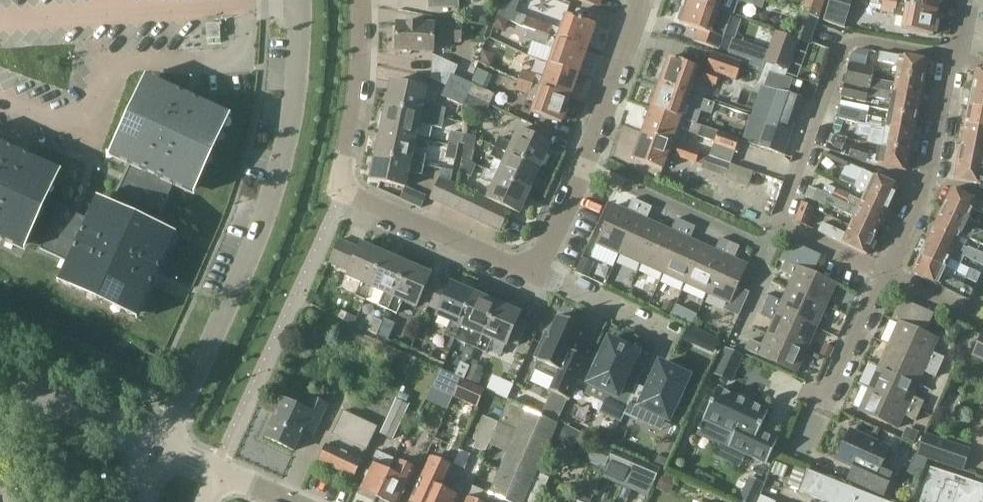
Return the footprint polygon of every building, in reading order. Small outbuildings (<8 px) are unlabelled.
[(429,10),(460,8),(459,0),(429,0),(429,10)] [(497,15),(524,29),(528,18),(516,13),(520,0),(503,0),(497,15)] [(691,0),(690,0),(687,8),(683,8),(679,20),(682,24),(681,25),(699,31),(695,43),(718,51),(731,14),(720,10),(691,0)] [(720,10),(731,14),(735,15),(739,2),(762,10),(766,0),(691,0),(720,10)] [(824,21),(845,27),(853,0),(830,0),(824,21)] [(883,2),(938,13),(941,0),(874,0),(883,2)] [(938,13),(883,2),(882,12),(894,15),(894,17),(905,19),(902,30),(934,36),(938,13)] [(799,12),(790,38),(800,41),(809,45),(819,19),(799,12)] [(525,29),(537,34),(588,51),(597,26),(567,16),(562,29),(529,17),(525,29)] [(498,17),(494,27),(500,30),(506,27),(508,21),(498,17)] [(207,24),(208,40),(221,39),(220,24),(207,24)] [(440,39),(440,42),(463,42),(463,26),(440,25),(440,27),(397,25),(396,51),(434,53),(435,39),(440,39)] [(789,71),(800,41),(790,38),(777,33),(766,63),(789,71)] [(554,51),(549,66),(579,76),(581,71),(584,70),(586,63),(584,61),(588,51),(537,34),(534,44),(554,51)] [(750,66),(762,70),(769,52),(757,48),(750,66)] [(852,57),(850,65),(866,69),(869,51),(859,49),(852,57)] [(484,52),(480,63),(490,67),(493,60),(490,54),(484,52)] [(897,75),(925,80),(929,61),(880,53),(879,62),(899,66),(897,75)] [(429,78),(448,87),(453,77),(459,66),(431,54),(429,78)] [(662,81),(660,85),(690,96),(696,79),(717,87),(720,76),(737,82),(743,65),(712,54),(706,71),(670,58),(665,71),(661,71),(658,79),(662,81)] [(850,65),(846,83),(922,98),(925,80),(897,75),(895,84),(873,80),(875,71),(866,69),(850,65)] [(524,72),(520,83),(570,100),(579,76),(549,66),(545,79),(524,72)] [(973,90),(982,92),(982,72),(976,71),(973,90)] [(765,87),(789,93),(793,80),(770,75),(765,87)] [(187,192),(223,113),(154,80),(117,160),(131,166),(118,194),(160,214),(173,186),(187,192)] [(392,82),(386,108),(447,121),(449,110),(424,105),(427,90),(392,82)] [(570,100),(520,83),(517,92),(530,96),(529,100),(536,102),(532,114),(562,124),(570,100)] [(892,101),(890,111),(918,116),(922,98),(846,83),(842,98),(867,103),(868,97),(892,101)] [(715,105),(690,96),(660,85),(651,110),(681,120),(696,125),(701,112),(712,115),(715,105)] [(472,86),(468,96),(492,107),(496,97),(472,86)] [(443,97),(464,107),(468,96),(448,87),(443,97)] [(969,108),(982,110),(982,92),(973,90),(969,108)] [(776,91),(766,122),(793,131),(803,98),(776,91)] [(468,96),(464,107),(487,117),(492,107),(468,96)] [(386,108),(381,132),(416,139),(419,125),(445,131),(447,121),(386,108)] [(837,118),(837,119),(915,135),(918,116),(890,111),(889,121),(869,117),(869,113),(845,108),(845,112),(840,110),(837,119),(837,118)] [(982,129),(982,110),(969,108),(966,126),(982,129)] [(702,127),(696,125),(681,120),(651,110),(643,134),(673,144),(678,130),(715,143),(714,145),(735,153),(739,140),(702,127)] [(885,137),(883,147),(911,153),(915,135),(837,119),(833,132),(862,138),(863,132),(885,137)] [(784,156),(793,131),(766,122),(757,147),(784,156)] [(962,145),(982,149),(982,129),(966,126),(962,145)] [(496,147),(541,168),(552,145),(519,130),(513,144),(500,138),(496,147)] [(381,132),(376,155),(425,166),(427,156),(413,153),(416,139),(381,132)] [(451,147),(460,149),(461,146),(462,146),(464,136),(453,133),(451,147)] [(673,144),(643,134),(634,161),(663,171),(670,150),(678,153),(676,157),(703,167),(702,169),(725,177),(730,164),(673,144)] [(464,136),(462,146),(467,147),(466,150),(476,152),(479,138),(464,136)] [(827,150),(842,154),(847,139),(832,136),(827,150)] [(54,168),(0,143),(0,239),(18,247),(54,168)] [(911,153),(883,147),(882,157),(870,155),(871,151),(854,145),(850,157),(868,163),(880,166),(908,171),(911,153)] [(959,163),(982,167),(982,149),(962,145),(959,163)] [(460,149),(451,147),(448,160),(458,162),(460,149)] [(498,176),(531,191),(541,168),(496,147),(492,157),(504,162),(499,175),(498,176)] [(425,166),(376,155),(370,180),(406,188),(409,173),(423,176),(425,166)] [(959,163),(955,181),(982,186),(981,190),(982,190),(982,167),(959,163)] [(856,187),(866,192),(892,204),(900,187),(874,175),(874,176),(863,171),(848,164),(846,168),(843,175),(858,182),(856,187)] [(489,201),(499,206),(511,210),(520,214),(531,191),(498,176),(499,175),(486,170),(481,179),(494,185),(487,200),(489,201)] [(451,184),(440,179),(431,199),(442,204),(451,184)] [(862,201),(827,185),(824,193),(884,221),(892,204),(866,192),(862,201)] [(447,207),(458,212),(468,191),(457,186),(447,207)] [(854,218),(850,226),(876,238),(884,221),(824,193),(811,187),(806,197),(829,208),(830,206),(854,218)] [(944,207),(970,219),(974,210),(982,214),(982,205),(978,202),(952,190),(944,207)] [(458,212),(469,217),(478,196),(468,191),(458,212)] [(469,217),(480,222),(489,201),(487,200),(478,196),(469,217)] [(598,244),(620,254),(643,203),(634,199),(628,211),(615,206),(598,244)] [(480,222),(490,226),(499,206),(489,201),(480,222)] [(620,254),(642,264),(660,226),(647,220),(653,208),(643,203),(620,254)] [(803,204),(795,222),(808,227),(815,209),(803,204)] [(62,276),(141,312),(173,243),(94,206),(88,220),(60,207),(40,250),(68,262),(62,276)] [(499,206),(490,226),(502,232),(511,210),(499,206)] [(962,236),(982,246),(982,234),(977,231),(976,233),(966,228),(970,219),(944,207),(936,224),(962,236)] [(642,264),(664,274),(687,223),(677,219),(672,231),(660,226),(642,264)] [(664,274),(686,284),(703,246),(691,240),(697,228),(687,223),(664,274)] [(876,238),(850,226),(846,235),(823,224),(819,232),(842,243),(868,255),(876,238)] [(965,258),(982,266),(982,255),(969,248),(968,250),(958,245),(962,236),(936,224),(928,240),(965,258)] [(686,284),(708,294),(731,243),(721,239),(716,251),(703,246),(686,284)] [(928,240),(921,257),(946,269),(950,260),(961,265),(965,258),(928,240)] [(366,301),(372,288),(386,255),(362,245),(360,250),(340,241),(330,263),(350,272),(348,278),(362,284),(357,297),(366,301)] [(780,260),(786,262),(792,265),(800,247),(788,242),(780,260)] [(731,243),(708,294),(730,305),(727,312),(739,317),(750,294),(738,288),(748,266),(735,260),(740,248),(731,243)] [(811,251),(800,247),(792,265),(802,270),(811,251)] [(802,270),(814,275),(822,256),(811,251),(802,270)] [(379,307),(388,310),(408,265),(386,255),(372,288),(385,294),(379,307)] [(946,269),(921,257),(912,274),(938,287),(938,286),(970,301),(974,291),(954,281),(957,274),(946,269)] [(583,259),(577,272),(588,277),(594,264),(583,259)] [(794,278),(788,290),(827,308),(837,285),(814,275),(802,270),(792,265),(786,262),(781,273),(794,278)] [(420,302),(429,306),(439,284),(430,280),(432,275),(408,265),(388,310),(398,315),(403,302),(418,308),(420,302)] [(966,279),(977,284),(981,274),(971,269),(966,279)] [(456,340),(462,327),(460,326),(475,293),(452,283),(450,288),(439,284),(429,306),(440,311),(438,317),(452,323),(446,335),(456,340)] [(770,297),(766,307),(817,330),(827,308),(788,290),(783,303),(770,297)] [(469,345),(476,348),(496,302),(475,293),(460,326),(462,327),(475,332),(469,345)] [(893,320),(900,323),(926,335),(930,326),(935,315),(902,300),(893,320)] [(663,309),(670,313),(674,305),(666,301),(663,309)] [(496,302),(476,348),(488,353),(493,340),(507,346),(510,341),(520,345),(529,323),(519,318),(521,313),(496,302)] [(677,318),(682,308),(677,305),(672,315),(677,318)] [(774,322),(769,334),(807,351),(817,330),(766,307),(762,317),(774,322)] [(552,392),(569,400),(588,359),(576,354),(587,329),(575,324),(577,320),(564,314),(562,318),(560,317),(553,334),(547,331),(535,358),(540,360),(536,371),(557,381),(552,392)] [(378,336),(379,333),(380,330),(383,323),(374,319),(368,331),(378,336)] [(900,323),(890,346),(941,369),(945,359),(933,353),(939,340),(935,339),(926,335),(900,323)] [(956,323),(946,331),(954,341),(964,333),(956,323)] [(930,326),(926,335),(935,339),(938,330),(930,326)] [(379,333),(378,336),(389,340),(391,335),(380,330),(379,333)] [(982,333),(972,356),(982,361),(982,333)] [(807,351),(769,334),(763,347),(751,341),(746,351),(798,374),(807,351)] [(701,349),(713,354),(719,340),(707,335),(701,349)] [(621,422),(625,414),(638,386),(627,381),(639,353),(624,347),(626,343),(613,337),(611,341),(610,340),(602,357),(599,355),(593,368),(596,370),(590,384),(611,393),(602,413),(621,422)] [(829,359),(834,348),(825,344),(821,355),(829,359)] [(890,346),(880,368),(919,385),(924,373),(937,378),(941,369),(890,346)] [(732,382),(743,358),(727,350),(715,374),(732,382)] [(398,373),(404,376),(409,365),(398,360),(395,366),(398,373)] [(638,386),(625,414),(638,420),(643,408),(670,420),(676,407),(680,408),(686,395),(682,394),(690,377),(684,374),(686,371),(673,364),(671,368),(661,363),(648,391),(638,386)] [(461,364),(456,376),(462,379),(464,380),(465,379),(470,368),(461,364)] [(470,368),(465,379),(477,384),(481,373),(470,368)] [(880,368),(870,390),(921,412),(926,403),(913,397),(919,385),(880,368)] [(440,370),(432,387),(454,397),(460,383),(462,379),(456,376),(440,370)] [(719,389),(702,425),(701,425),(699,429),(700,430),(697,435),(729,449),(730,448),(767,465),(779,440),(760,431),(769,412),(719,389)] [(921,412),(870,390),(860,412),(899,429),(905,416),(917,422),(921,412)] [(401,393),(398,400),(406,404),(410,397),(401,393)] [(266,437),(295,451),(305,429),(316,435),(329,405),(311,397),(305,410),(283,399),(266,437)] [(381,436),(394,442),(410,407),(397,402),(381,436)] [(508,454),(490,495),(496,498),(505,501),(525,501),(541,465),(552,440),(559,425),(509,403),(500,424),(490,446),(508,454)] [(363,462),(361,461),(366,451),(367,451),(379,427),(344,411),(333,435),(335,436),(330,447),(328,446),(320,463),(354,480),(363,462)] [(487,454),(490,446),(500,424),(485,418),(475,441),(479,442),(476,449),(487,454)] [(559,425),(552,440),(575,451),(582,435),(559,425)] [(907,428),(903,438),(914,443),(918,433),(907,428)] [(596,440),(607,445),(612,433),(605,430),(599,432),(596,440)] [(838,460),(852,467),(847,481),(858,485),(884,497),(894,473),(881,467),(890,449),(851,431),(838,460)] [(925,433),(917,456),(943,465),(951,442),(925,433)] [(588,463),(607,471),(610,464),(616,450),(597,442),(588,463)] [(632,473),(637,459),(616,450),(610,464),(627,471),(632,473)] [(378,498),(380,499),(392,474),(389,473),(395,460),(378,452),(360,490),(366,493),(364,496),(376,501),(378,498)] [(659,456),(655,463),(662,467),(665,468),(669,461),(666,459),(659,456)] [(411,501),(438,501),(443,491),(453,468),(431,458),(411,501)] [(637,459),(632,473),(655,483),(661,470),(637,459)] [(788,468),(775,462),(771,473),(784,478),(788,468)] [(380,499),(386,501),(401,501),(416,470),(400,463),(395,476),(392,474),(380,499)] [(525,501),(538,501),(552,470),(541,465),(525,501)] [(796,467),(794,471),(789,485),(799,489),(805,475),(806,471),(796,467)] [(915,501),(982,501),(982,486),(926,467),(915,501)] [(808,471),(800,492),(825,501),(886,501),(808,471)] [(663,475),(657,488),(666,492),(672,479),(663,475)] [(438,501),(458,501),(467,483),(457,478),(450,494),(443,491),(438,501)] [(763,484),(751,479),(741,501),(743,501),(755,501),(763,484)] [(496,498),(490,495),(472,488),(466,501),(495,501),(496,498)]
